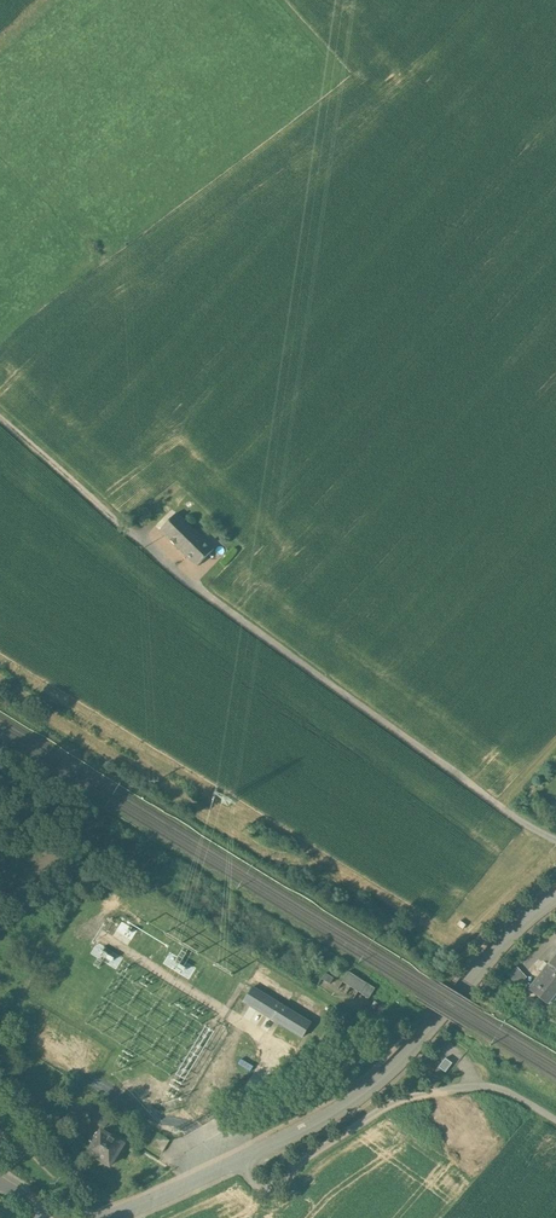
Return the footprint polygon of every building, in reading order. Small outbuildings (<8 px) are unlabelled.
[(214,549),(177,513),(160,530),(197,567),(214,549)] [(545,969),(555,977),(555,955),(545,969)] [(508,974),(517,984),(527,976),(518,965),(508,974)] [(545,969),(530,989),(548,1004),(555,993),(555,977),(545,969)] [(375,988),(349,971),(338,989),(354,999),(358,992),(369,998),(375,988)] [(334,978),(326,973),(322,979),(330,984),(334,978)] [(281,1005),(252,987),(244,1001),(273,1019),(281,1005)] [(311,1024),(281,1005),(273,1019),(303,1037),(311,1024)] [(445,1057),(439,1067),(447,1072),(453,1062),(445,1057)] [(123,1144),(101,1131),(92,1145),(88,1152),(110,1165),(123,1144)] [(170,1140),(159,1133),(151,1145),(162,1152),(170,1140)] [(92,1145),(81,1138),(71,1154),(78,1158),(83,1149),(88,1152),(92,1145)]
